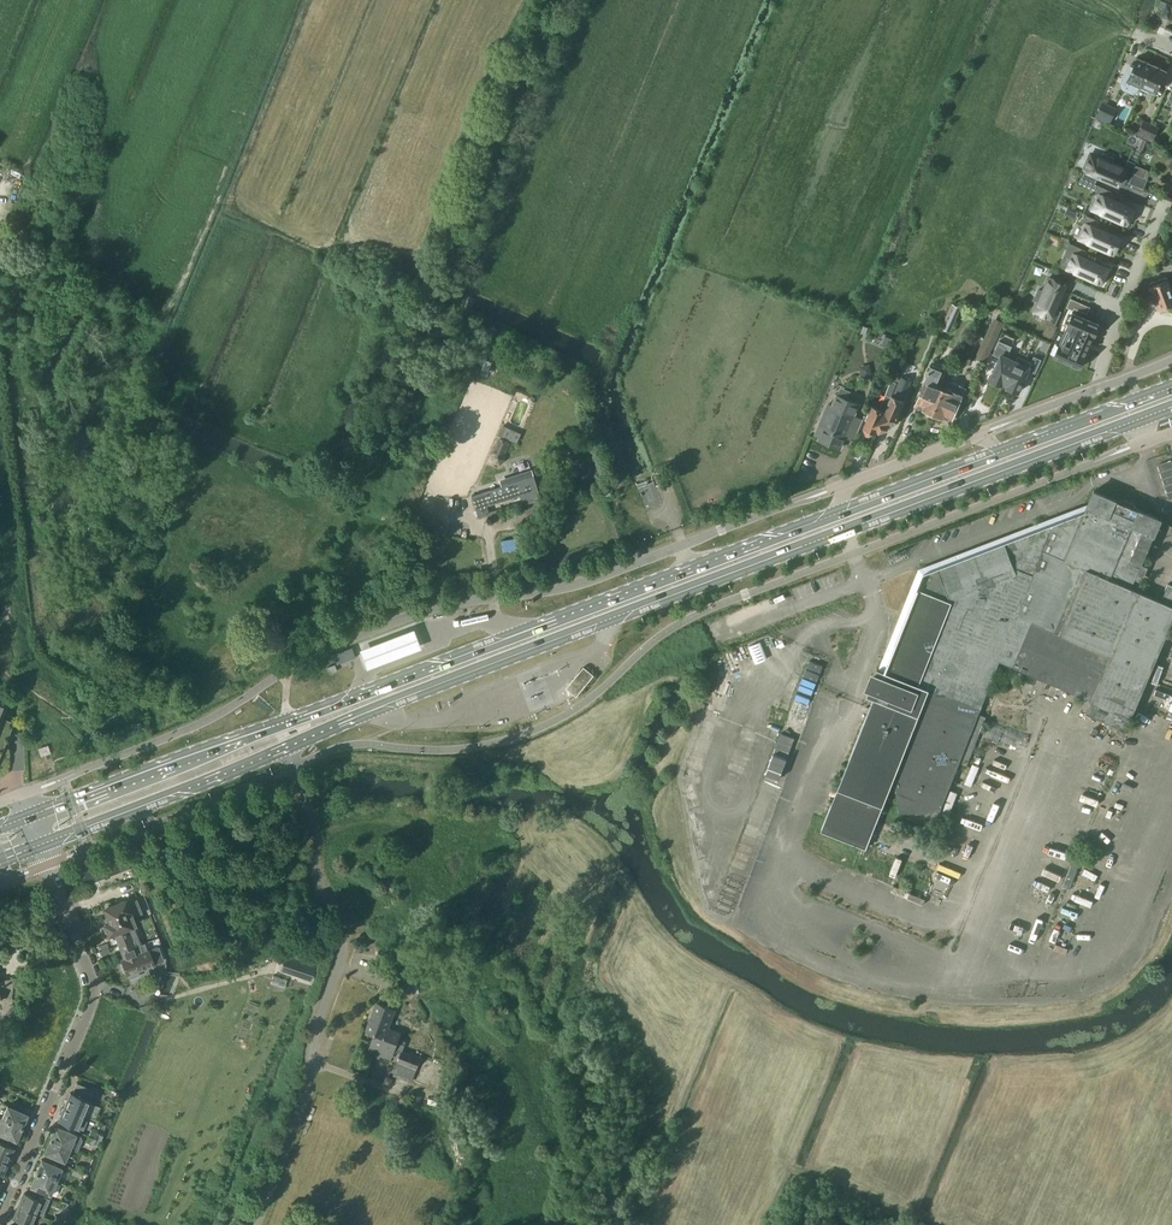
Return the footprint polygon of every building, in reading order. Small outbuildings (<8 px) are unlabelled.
[(1163,13),(1162,16),(1169,19),(1171,13),(1171,6),(1161,2),(1157,11),(1163,13)] [(1134,66),(1130,65),(1120,87),(1135,94),(1136,90),(1139,92),(1141,88),(1141,89),(1152,64),(1137,58),(1134,66)] [(1152,64),(1141,89),(1155,95),(1166,70),(1152,64)] [(1117,108),(1102,102),(1096,116),(1111,122),(1117,108)] [(1146,135),(1151,124),(1143,120),(1138,131),(1146,135)] [(1151,124),(1146,135),(1154,138),(1159,127),(1151,124)] [(1090,153),(1083,168),(1121,183),(1126,168),(1090,153)] [(1135,174),(1133,174),(1129,183),(1143,189),(1147,179),(1146,179),(1148,174),(1137,169),(1135,174)] [(1100,196),(1092,212),(1129,228),(1139,211),(1100,196)] [(1088,220),(1081,236),(1118,252),(1126,236),(1088,220)] [(1075,249),(1067,270),(1101,283),(1108,263),(1075,249)] [(1167,277),(1149,284),(1158,309),(1166,305),(1167,306),(1170,305),(1171,306),(1171,289),(1167,277)] [(1049,278),(1036,312),(1052,318),(1065,284),(1049,278)] [(1070,298),(1066,307),(1073,310),(1074,308),(1087,314),(1090,307),(1070,298)] [(1139,300),(1139,316),(1147,316),(1147,300),(1139,300)] [(941,327),(949,331),(960,307),(952,303),(941,327)] [(1060,343),(1054,356),(1066,361),(1065,363),(1076,368),(1077,366),(1080,367),(1086,355),(1084,355),(1087,348),(1090,342),(1093,336),(1094,337),(1099,325),(1073,313),(1068,325),(1069,326),(1061,344),(1060,343)] [(983,357),(986,349),(991,351),(1004,320),(994,316),(977,354),(983,357)] [(1000,357),(990,379),(1002,385),(1003,382),(1005,383),(1015,360),(1007,357),(1012,346),(999,340),(993,354),(1000,357)] [(1015,360),(1005,383),(1007,384),(1006,386),(1009,387),(1008,390),(1015,393),(1016,391),(1018,392),(1028,370),(1035,373),(1041,359),(1034,356),(1031,361),(1018,355),(1015,360)] [(924,381),(925,381),(915,405),(932,412),(943,388),(935,385),(941,370),(930,365),(924,381)] [(957,382),(956,383),(947,379),(943,388),(932,412),(951,420),(965,385),(957,382)] [(864,426),(866,433),(867,432),(871,433),(883,429),(880,421),(896,383),(891,381),(880,408),(873,405),(864,426)] [(902,385),(896,383),(880,421),(883,429),(895,424),(897,420),(898,420),(896,416),(903,400),(897,397),(902,385)] [(837,395),(833,406),(827,403),(814,435),(820,437),(819,439),(841,448),(849,431),(857,434),(863,419),(855,416),(860,404),(837,395)] [(502,426),(498,436),(516,444),(521,434),(502,426)] [(502,438),(494,453),(495,459),(500,461),(504,458),(504,452),(509,442),(502,438)] [(1170,497),(1171,497),(1171,459),(1171,458),(1158,463),(1170,497)] [(541,499),(534,475),(472,495),(478,515),(489,512),(487,506),(520,495),(523,504),(541,499)] [(873,697),(821,830),(866,847),(893,779),(899,812),(939,812),(952,781),(962,785),(970,766),(966,765),(986,716),(978,714),(999,661),(1091,700),(1086,713),(1125,730),(1171,621),(1171,585),(1168,583),(1161,600),(1146,594),(1149,587),(1134,580),(1160,519),(1139,509),(1138,508),(1132,502),(1125,499),(1117,499),(1115,499),(1094,490),(1085,511),(1004,542),(1003,539),(936,565),(940,575),(925,592),(919,589),(919,587),(917,587),(888,659),(884,670),(877,668),(867,695),(873,697)] [(412,630),(358,650),(365,671),(420,650),(412,630)] [(347,656),(337,660),(340,667),(350,662),(347,656)] [(334,665),(327,667),(329,674),(337,671),(334,665)] [(593,675),(584,667),(567,688),(576,696),(593,675)] [(18,722),(16,718),(3,713),(7,703),(5,699),(0,697),(0,765),(18,722)] [(100,733),(100,722),(83,722),(83,733),(100,733)] [(106,722),(107,733),(119,732),(119,722),(106,722)] [(38,748),(41,755),(49,752),(47,745),(38,748)] [(761,785),(774,790),(789,750),(776,745),(761,785)] [(973,763),(966,782),(972,784),(979,765),(973,763)] [(965,810),(960,823),(978,830),(983,817),(965,810)] [(896,856),(892,872),(898,873),(902,858),(896,856)] [(1072,862),(1063,885),(1071,888),(1079,865),(1072,862)] [(392,871),(377,876),(384,893),(398,889),(392,871)] [(140,944),(130,918),(142,913),(137,898),(126,902),(125,899),(111,905),(111,903),(108,902),(106,903),(104,906),(105,907),(104,908),(109,922),(104,924),(108,935),(114,933),(121,951),(138,945),(140,944)] [(218,915),(198,913),(197,928),(217,930),(218,915)] [(391,923),(372,923),(372,937),(391,937),(391,923)] [(120,965),(123,972),(126,973),(127,975),(155,964),(164,961),(159,946),(149,950),(148,947),(140,950),(138,945),(121,951),(124,959),(121,960),(122,963),(120,965)] [(286,956),(281,970),(310,980),(315,966),(286,956)] [(13,1006),(11,995),(10,989),(0,990),(0,1011),(1,1020),(0,1023),(0,1035),(1,1035),(8,1019),(9,1018),(13,1006)] [(395,1050),(401,1053),(393,1075),(411,1082),(421,1057),(402,1050),(404,1044),(398,1042),(402,1032),(389,1028),(396,1010),(376,1002),(366,1030),(375,1033),(368,1051),(391,1060),(395,1050)] [(441,1017),(421,1018),(423,1033),(442,1031),(441,1017)] [(90,1101),(93,1093),(92,1090),(77,1083),(72,1093),(70,1092),(64,1106),(85,1115),(90,1101)] [(415,1095),(413,1105),(419,1106),(421,1096),(415,1095)] [(27,1114),(6,1105),(1,1118),(22,1127),(27,1114)] [(85,1115),(64,1106),(58,1119),(79,1128),(81,1122),(85,1124),(89,1116),(85,1115)] [(16,1141),(22,1127),(1,1118),(0,1120),(0,1134),(16,1141)] [(498,1119),(475,1119),(475,1133),(499,1132),(498,1119)] [(76,1134),(56,1126),(50,1139),(75,1149),(78,1142),(74,1140),(76,1134)] [(98,1133),(91,1130),(88,1135),(96,1139),(98,1133)] [(86,1141),(93,1144),(96,1139),(88,1135),(86,1141)] [(75,1149),(50,1139),(44,1153),(65,1162),(71,1148),(75,1150),(75,1149)] [(0,1142),(0,1158),(7,1161),(13,1147),(0,1142)] [(62,1168),(41,1159),(36,1173),(57,1181),(62,1168)] [(72,1174),(79,1177),(82,1172),(74,1169),(72,1174)] [(30,1186),(51,1195),(57,1181),(36,1173),(30,1186)] [(489,1199),(488,1185),(468,1187),(469,1200),(489,1199)] [(42,1201),(23,1193),(18,1206),(37,1214),(42,1201)] [(63,1197),(61,1200),(60,1203),(67,1206),(70,1200),(63,1197)] [(24,1224),(32,1224),(37,1214),(18,1206),(13,1219),(24,1224)] [(55,1215),(53,1220),(61,1224),(63,1219),(55,1215)]
